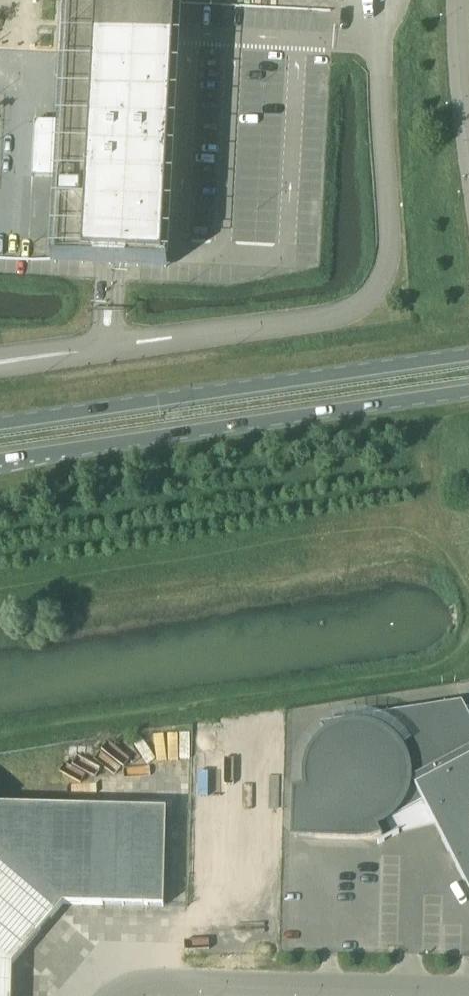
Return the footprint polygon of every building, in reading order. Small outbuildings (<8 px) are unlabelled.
[(166,269),(180,0),(0,0),(0,260),(41,262),(107,266),(166,269)] [(306,772),(306,781),(306,788),(297,791),(295,836),(380,840),(391,834),(386,823),(422,804),(468,893),(468,717),(461,703),(320,725),(327,738),(321,741),(308,763),(306,772)] [(11,965),(63,905),(163,907),(165,810),(0,807),(0,995),(10,995),(11,965)]
